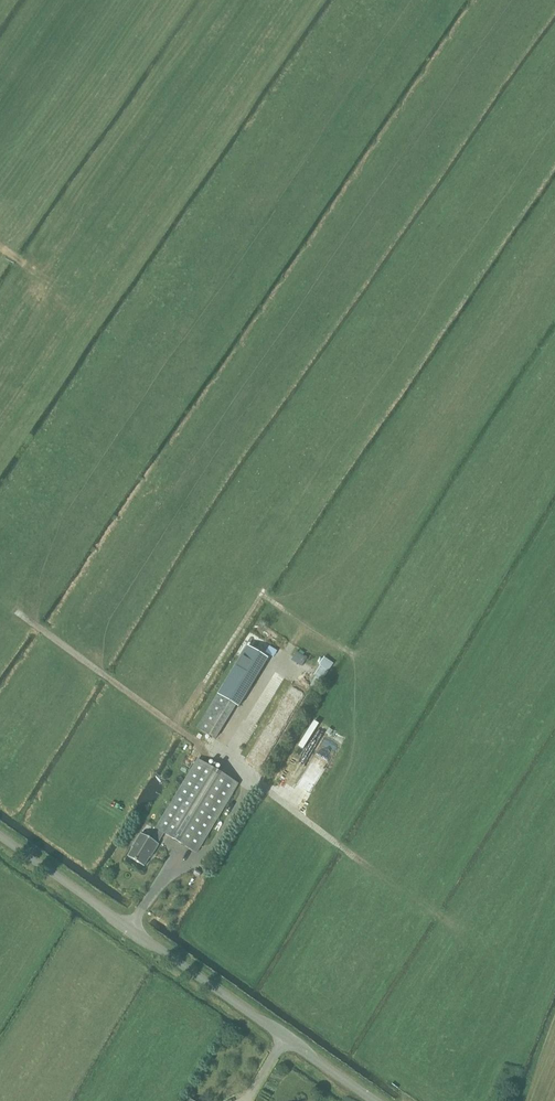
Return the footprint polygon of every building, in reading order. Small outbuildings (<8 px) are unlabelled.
[(219,695),(198,728),(216,739),(236,705),(238,706),(267,660),(248,648),(225,685),(219,695)] [(133,848),(134,849),(129,857),(145,867),(153,853),(154,853),(159,845),(158,844),(165,834),(197,853),(239,784),(198,760),(156,829),(159,830),(152,840),(142,834),(133,848)]
